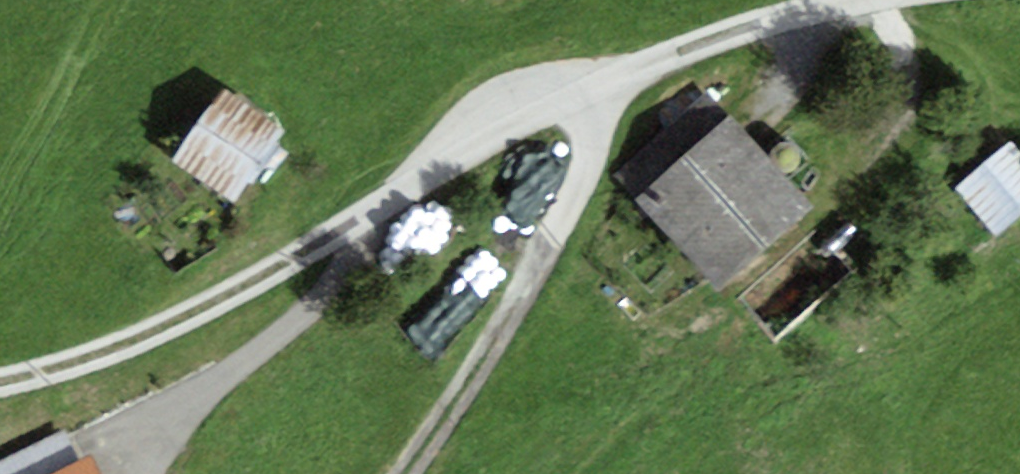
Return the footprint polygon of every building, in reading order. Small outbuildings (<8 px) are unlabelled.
[(235,201),(284,132),(223,90),(175,159),(235,201)] [(815,209),(730,116),(637,201),(722,294),(815,209)] [(1010,141),(956,189),(998,236),(1019,217),(1019,152),(1010,141)] [(78,461),(63,430),(0,461),(0,473),(51,473),(78,461)] [(51,473),(100,473),(91,455),(78,461),(51,473)]
